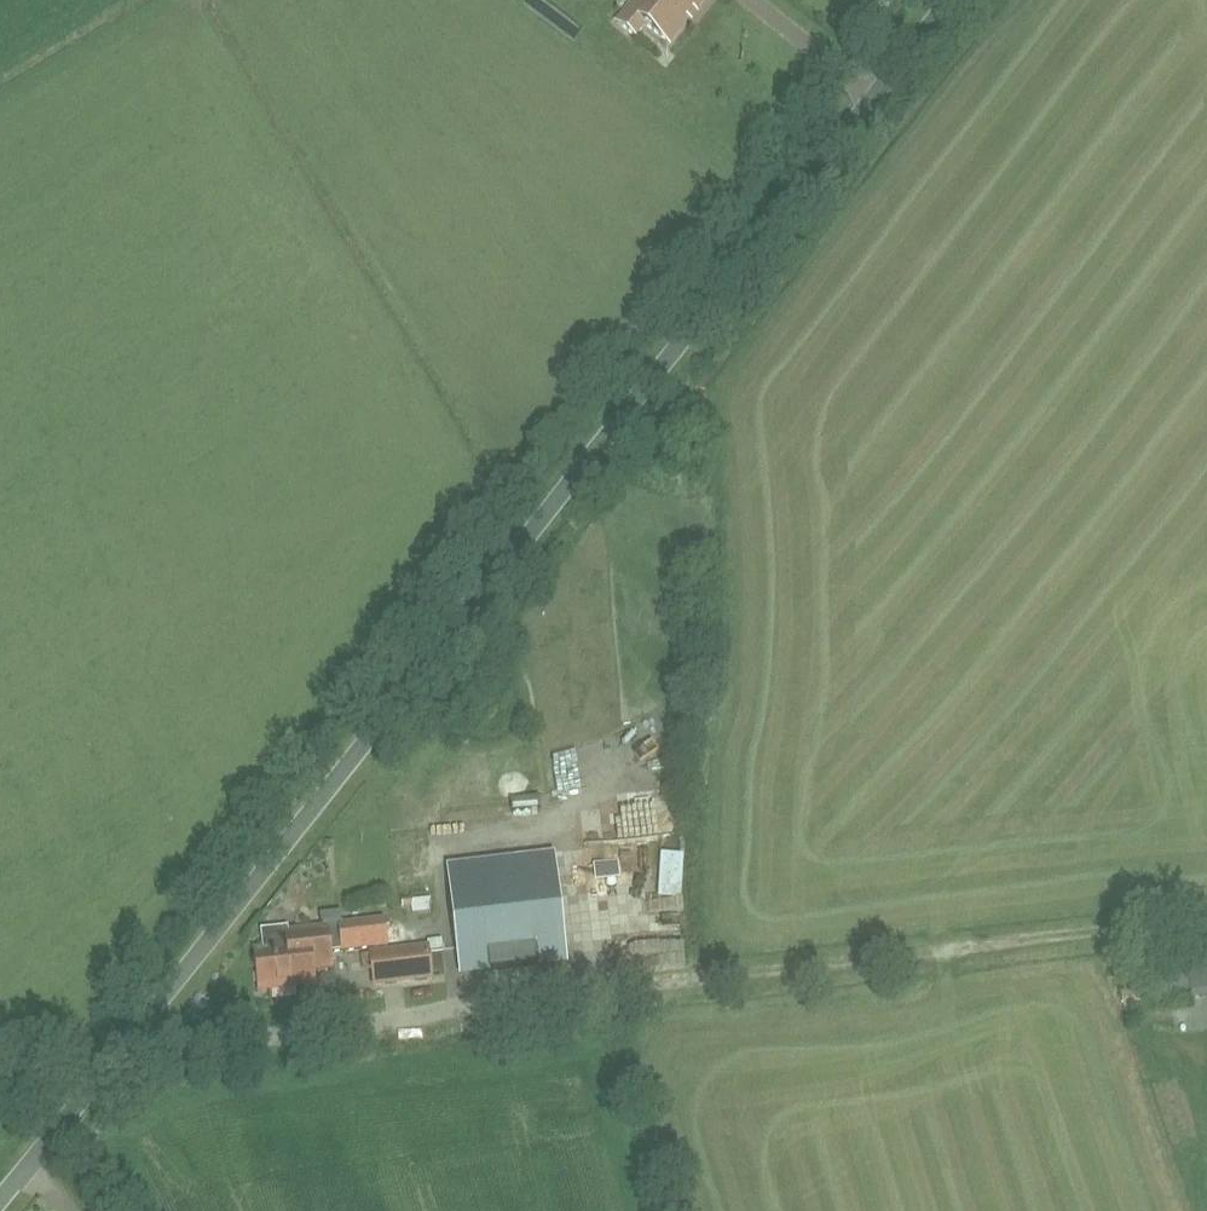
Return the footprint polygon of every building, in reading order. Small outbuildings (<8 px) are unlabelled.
[(695,12),(704,0),(638,0),(635,5),(633,3),(617,23),(635,37),(645,25),(669,44),(688,20),(695,12)] [(664,856),(663,901),(678,901),(679,856),(664,856)] [(566,963),(558,892),(452,904),(457,950),(460,974),(460,976),(462,976),(489,973),(566,963)] [(343,951),(386,946),(383,921),(340,926),(340,929),(326,930),(286,934),(288,949),(256,953),(260,991),(314,984),(312,970),(331,968),(329,952),(342,950),(343,951)] [(374,986),(432,979),(429,951),(428,948),(370,954),(374,986)] [(1186,954),(1192,995),(1199,994),(1200,996),(1206,995),(1206,948),(1186,951),(1186,954)] [(445,974),(442,950),(429,951),(431,976),(445,974)]
